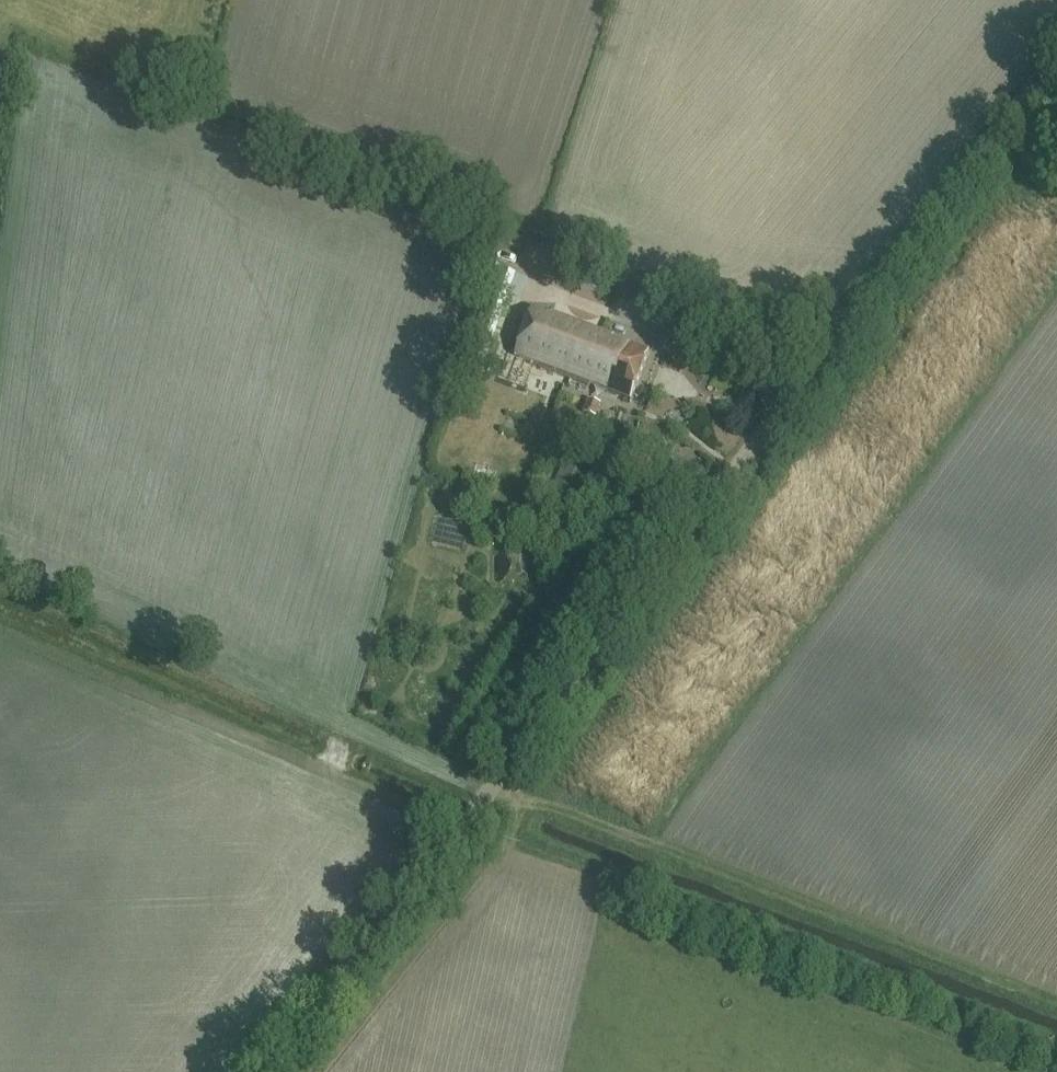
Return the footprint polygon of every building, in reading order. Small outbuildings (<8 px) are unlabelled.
[(525,259),(519,273),(535,280),(541,266),(525,259)] [(648,350),(611,337),(613,334),(552,312),(551,314),(533,308),(516,357),(533,363),(532,366),(589,387),(589,384),(630,399),(648,350)] [(595,417),(601,403),(589,399),(583,413),(595,417)]
